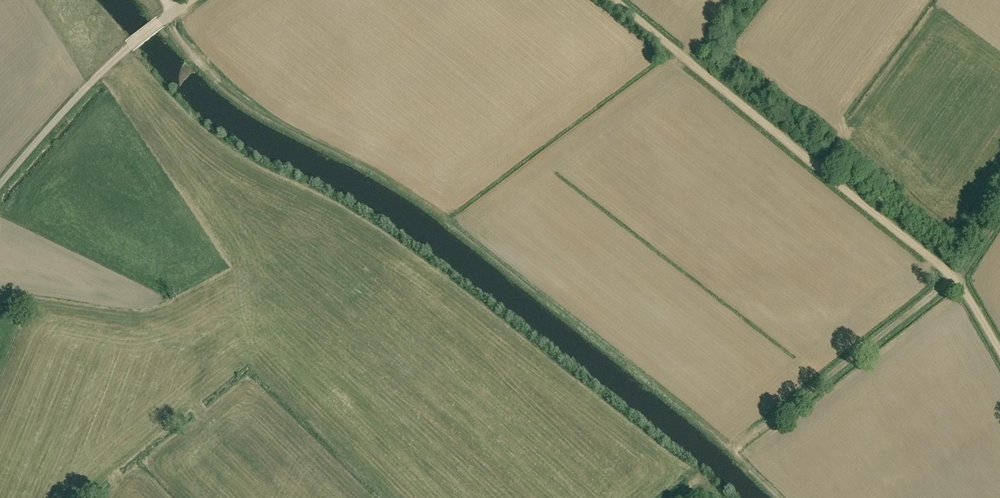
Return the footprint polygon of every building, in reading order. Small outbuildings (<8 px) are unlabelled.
[(680,65),(676,69),(686,77),(690,73),(680,65)] [(145,70),(132,72),(133,78),(146,75),(145,70)]
